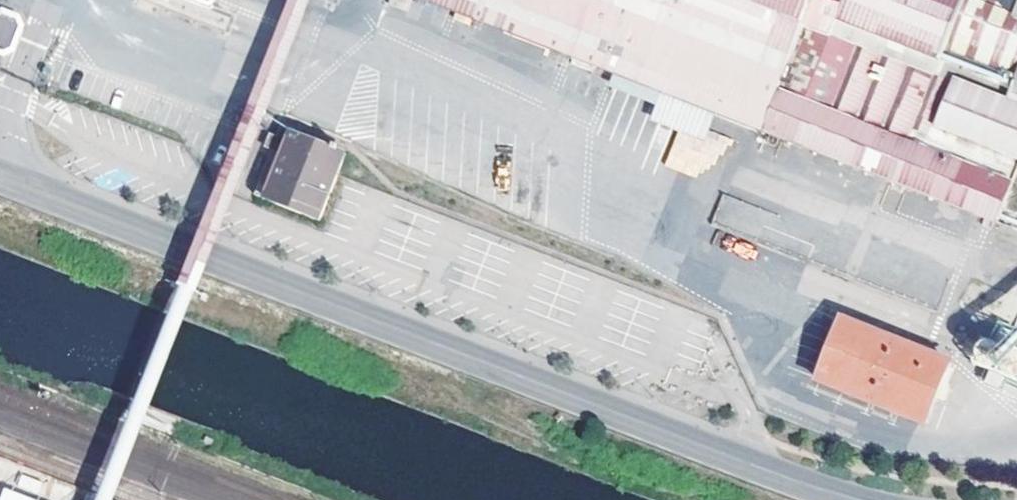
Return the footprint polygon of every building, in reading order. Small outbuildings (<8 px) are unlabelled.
[(574,60),(572,64),(593,73),(595,68),(997,225),(1016,168),(1016,0),(421,0),(574,60)] [(11,49),(21,28),(17,20),(4,14),(0,16),(0,51),(6,53),(11,49)] [(257,195),(320,220),(338,174),(346,154),(292,133),(294,127),(285,124),(257,195)] [(807,225),(725,192),(714,221),(807,258),(816,236),(804,231),(807,225)] [(842,322),(819,383),(925,424),(949,364),(842,322)] [(55,479),(48,499),(110,499),(103,497),(55,479)]
